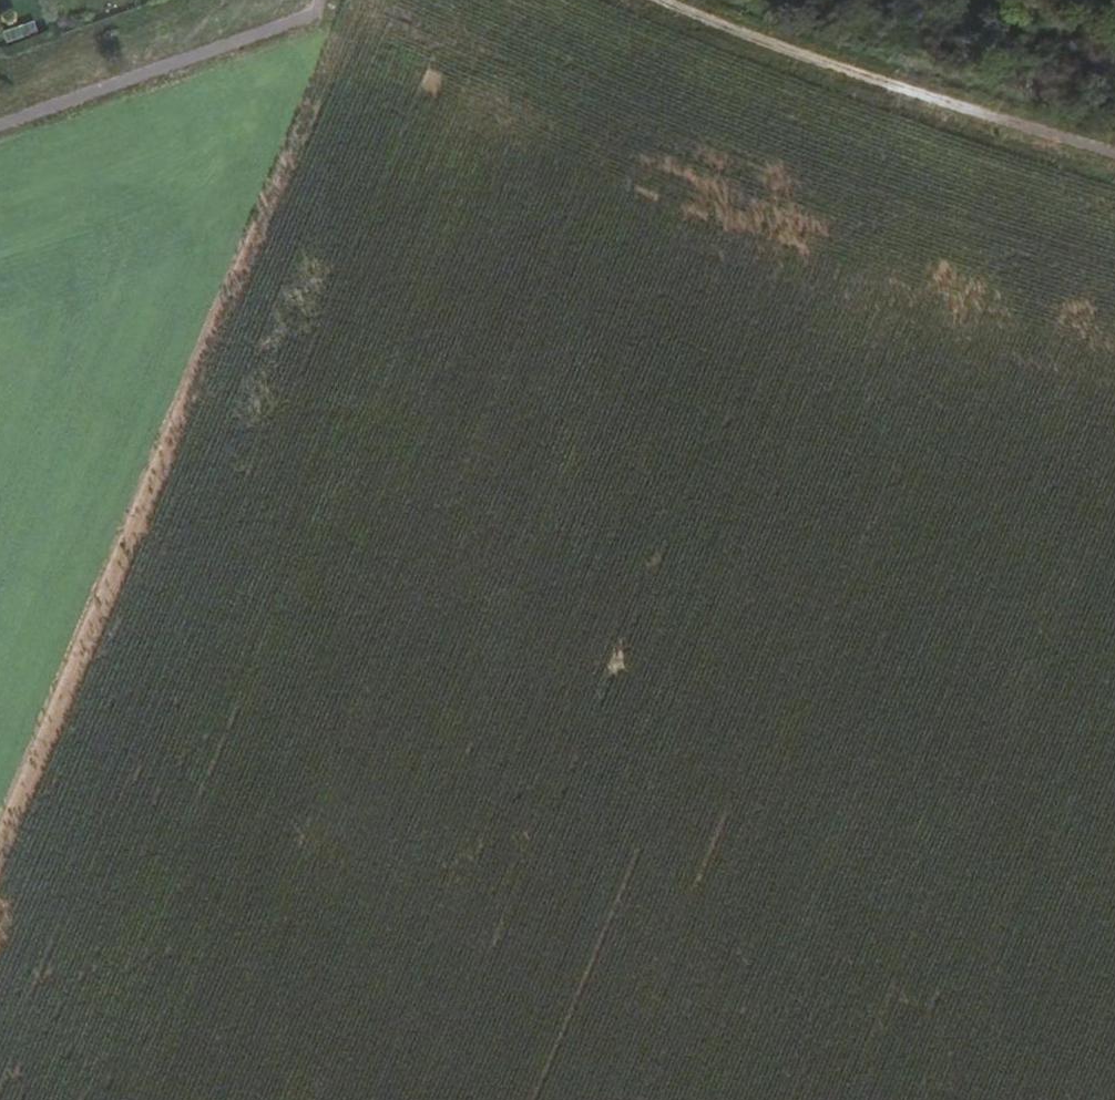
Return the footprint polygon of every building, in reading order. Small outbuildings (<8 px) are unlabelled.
[(34,32),(31,22),(0,32),(0,34),(3,43),(34,32)]
